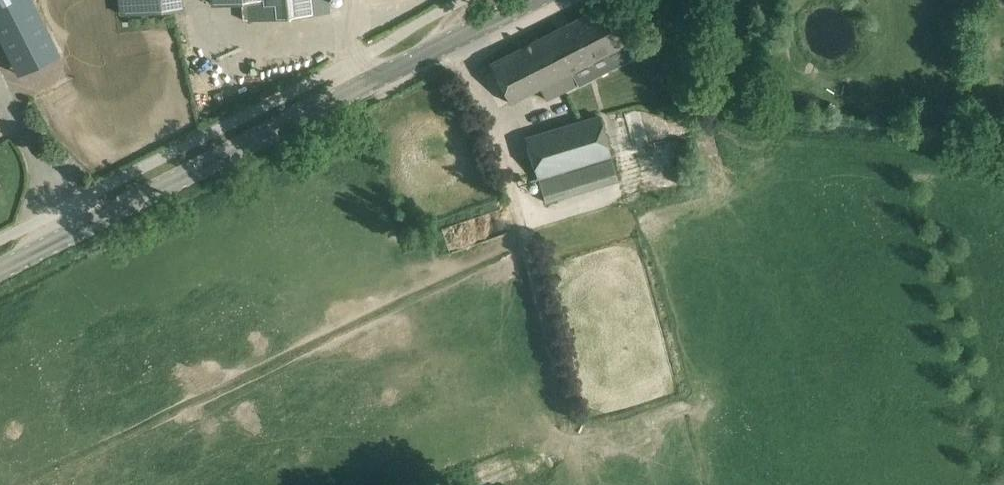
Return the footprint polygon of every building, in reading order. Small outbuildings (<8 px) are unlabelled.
[(9,56),(52,35),(33,0),(0,0),(0,39),(9,56)] [(121,13),(183,7),(182,0),(120,0),(121,13)] [(329,10),(328,0),(213,0),(214,3),(241,1),(243,19),(329,10)] [(630,57),(623,44),(624,44),(604,4),(547,33),(574,86),(630,57)] [(547,100),(574,86),(547,33),(490,62),(510,102),(540,87),(547,100)] [(932,79),(943,78),(941,62),(930,64),(932,79)] [(599,113),(525,136),(538,179),(612,156),(599,113)] [(534,476),(516,484),(538,484),(534,476)]
